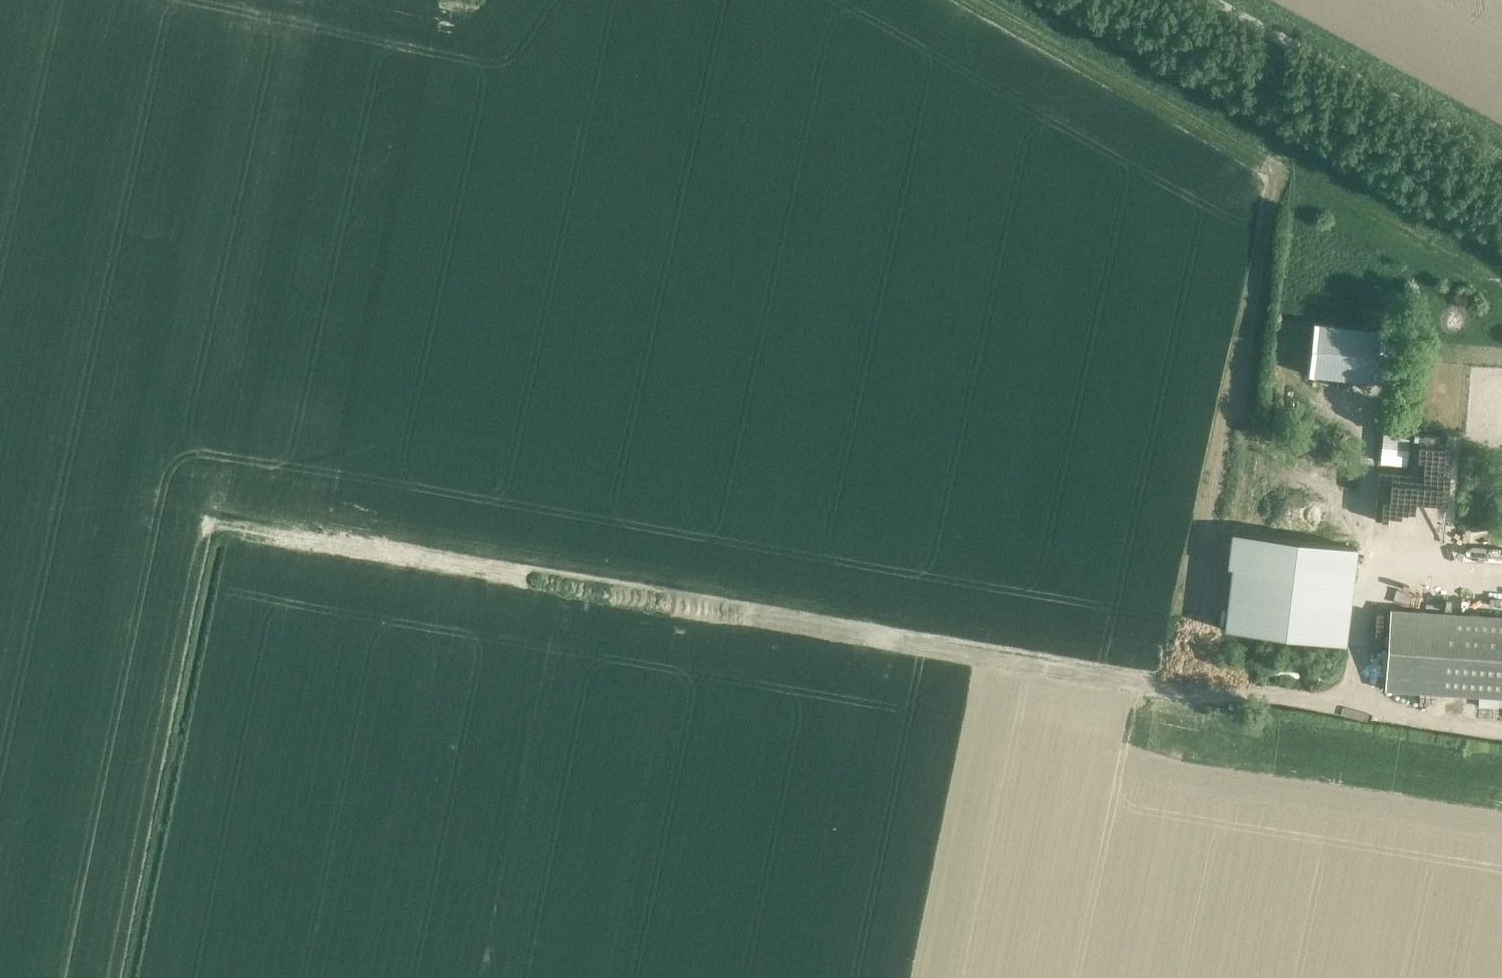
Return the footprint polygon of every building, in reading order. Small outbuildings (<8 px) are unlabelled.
[(1406,467),(1411,419),(1384,417),(1380,465),(1406,467)] [(1234,535),(1224,630),(1229,631),(1346,643),(1356,548),(1247,536),(1243,536),(1234,535)] [(1498,698),(1501,698),(1501,617),(1389,610),(1384,690),(1498,698)]
